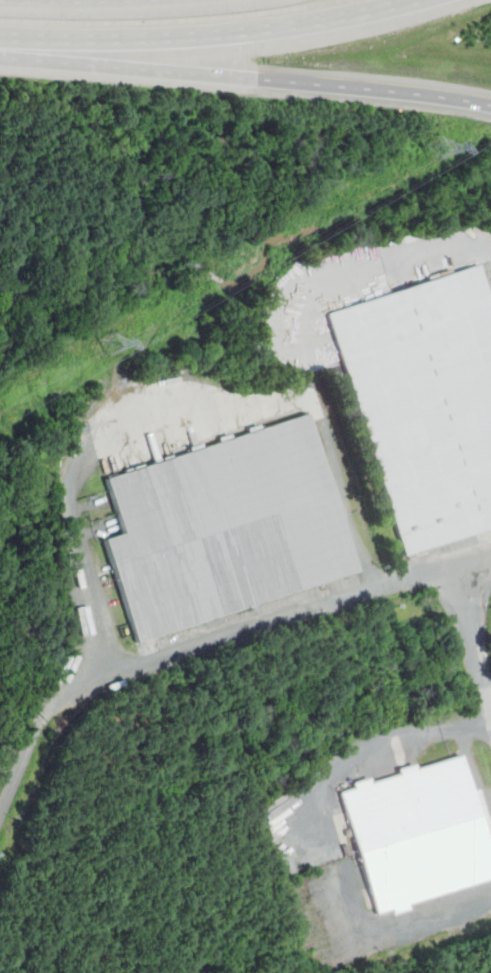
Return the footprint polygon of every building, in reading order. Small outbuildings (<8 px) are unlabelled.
[(489,295),(490,295),(490,529),(406,557),(327,317),(480,267),(489,295)] [(126,533),(107,478),(306,412),(360,571),(138,645),(103,541),(126,533)] [(462,756),(490,852),(490,880),(377,915),(340,794),(357,788),(356,784),(369,779),(371,784),(401,775),(400,771),(414,767),(415,771),(462,756)]
